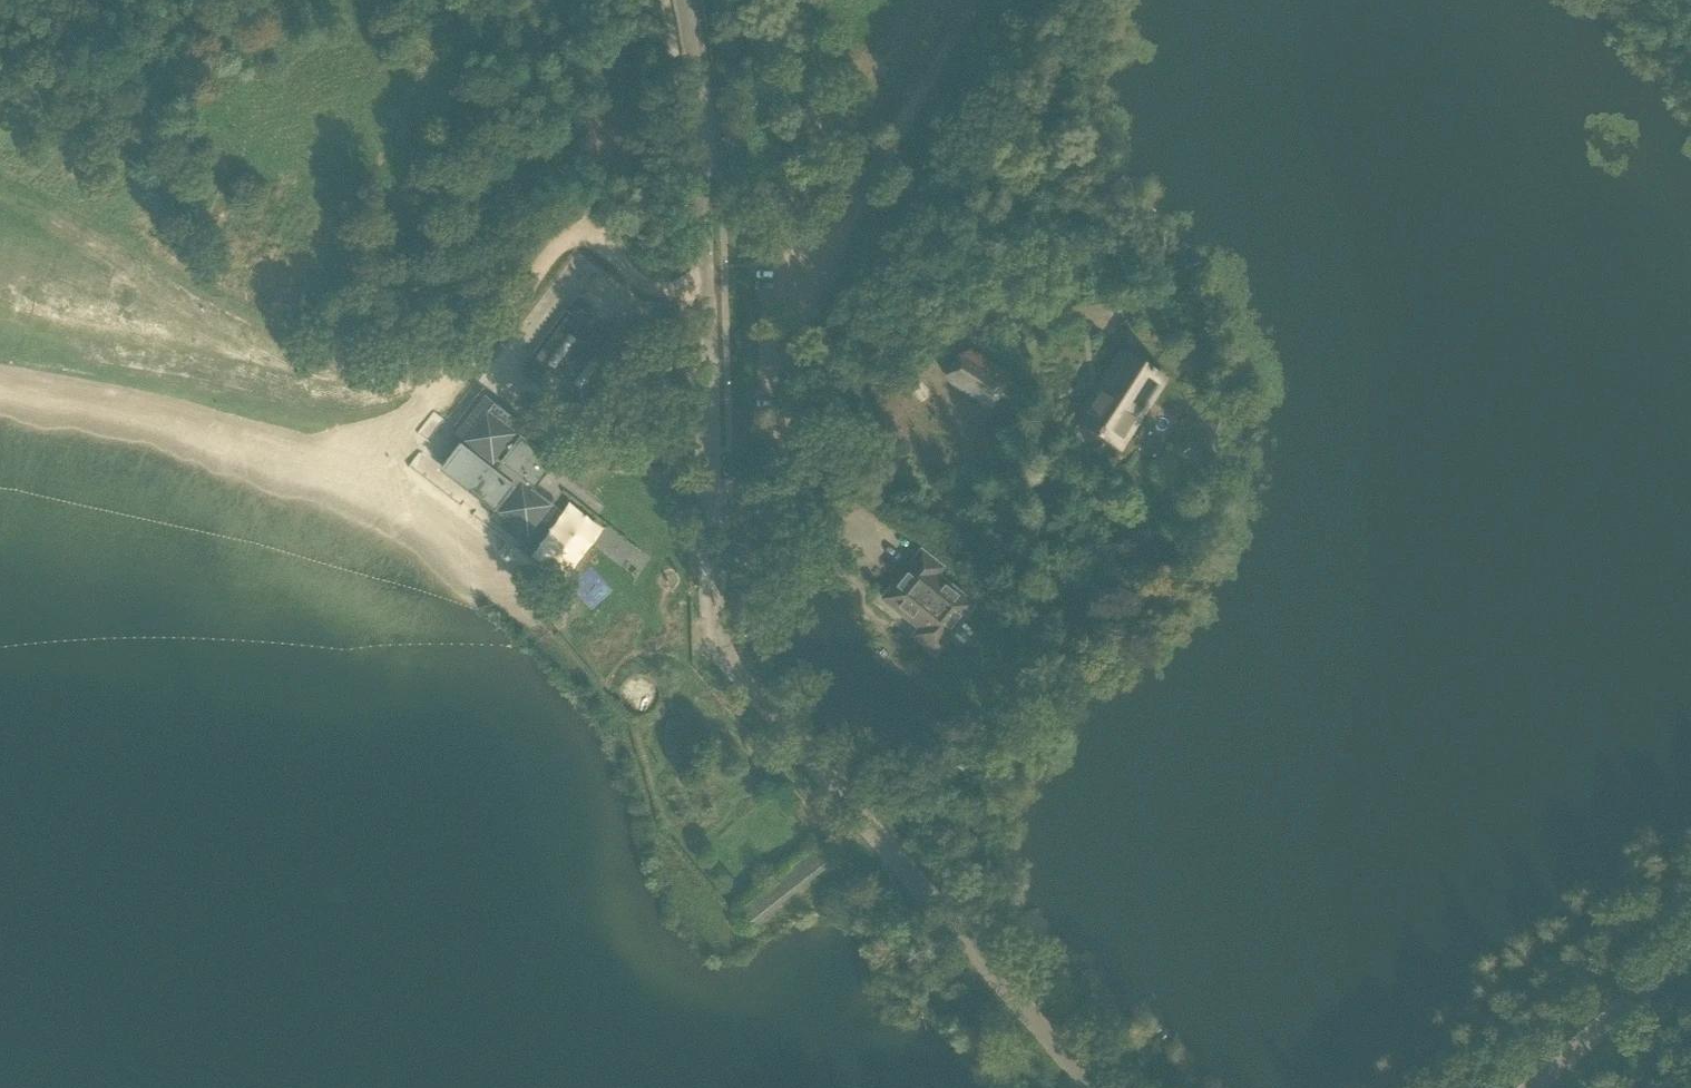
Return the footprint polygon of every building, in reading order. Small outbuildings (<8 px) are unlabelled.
[(532,360),(521,373),(535,384),(546,370),(574,392),(563,406),(577,417),(588,403),(587,401),(622,355),(624,356),(635,342),(620,331),(610,346),(613,348),(613,349),(602,341),(603,340),(588,329),(588,330),(574,319),(574,318),(581,324),(592,310),(578,299),(567,313),(569,314),(533,361),(532,360)] [(991,409),(1012,376),(970,350),(950,384),(991,409)] [(1118,447),(1161,379),(1123,355),(1080,423),(1118,447)] [(890,411),(880,427),(910,446),(931,413),(959,430),(971,412),(940,393),(937,397),(922,387),(912,381),(892,413),(890,411)] [(460,444),(440,470),(464,488),(464,489),(494,511),(494,510),(499,513),(527,536),(549,507),(530,493),(533,489),(552,463),(515,434),(521,426),(493,405),(486,414),(464,442),(461,445),(460,444)] [(615,543),(603,556),(617,568),(628,555),(615,543)] [(935,652),(949,635),(972,605),(935,576),(941,569),(920,553),(883,599),(920,629),(914,636),(935,652)] [(794,893),(827,867),(814,850),(739,910),(749,924),(792,890),(794,893)]
